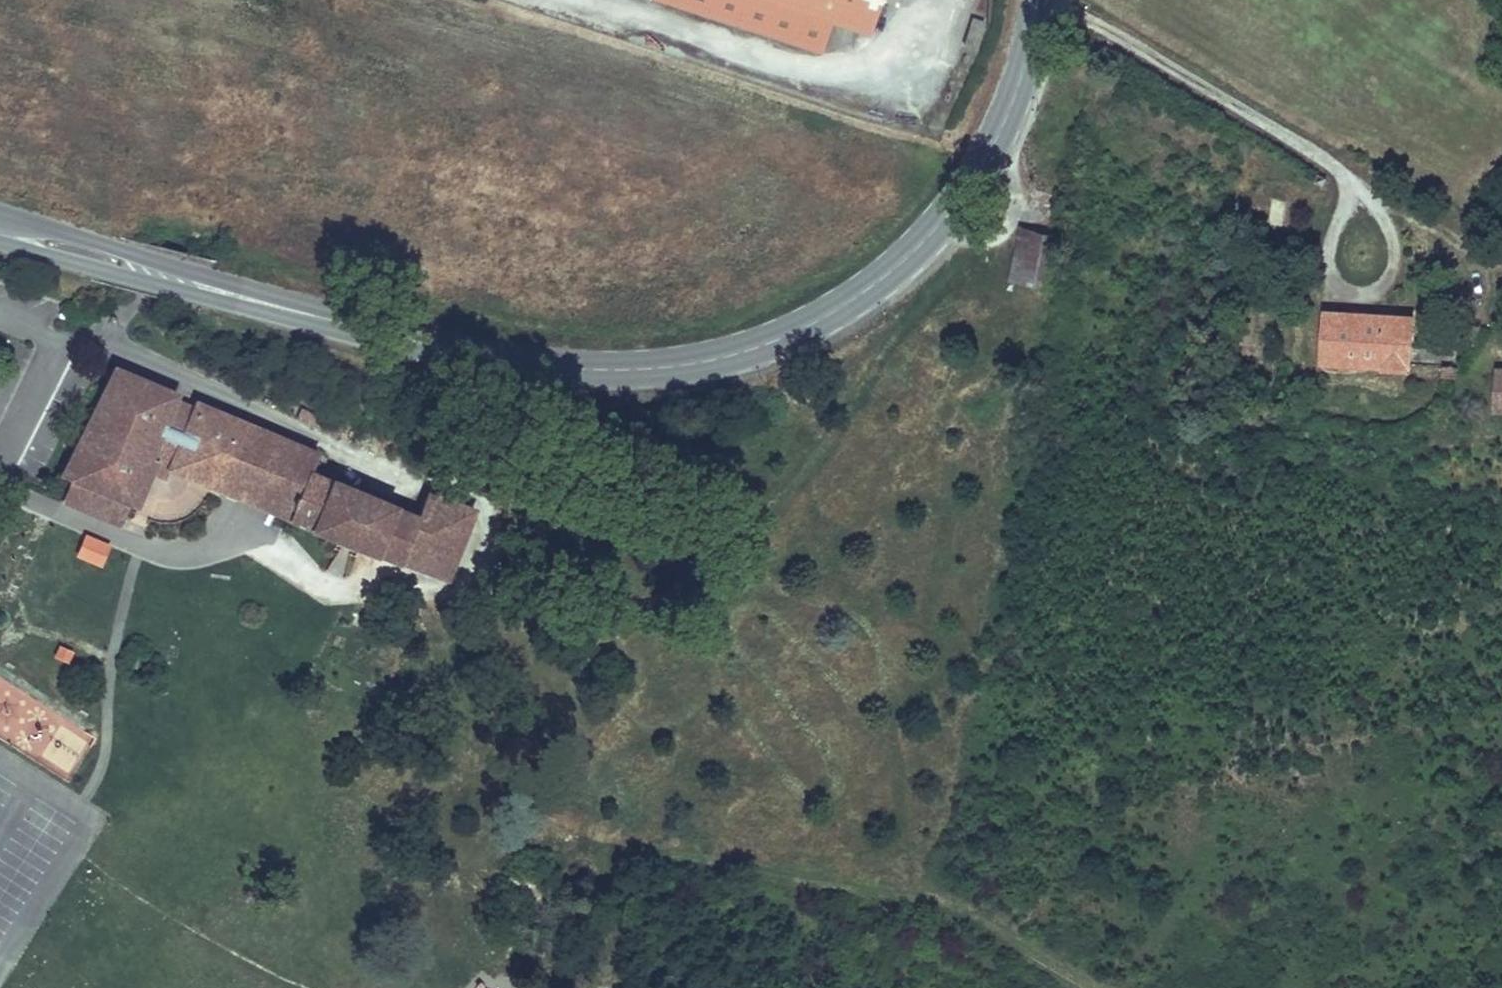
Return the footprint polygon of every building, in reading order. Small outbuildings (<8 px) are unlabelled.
[(820,50),(830,17),(870,29),(879,0),(661,0),(820,50)] [(976,53),(984,28),(973,24),(964,50),(976,53)] [(1048,296),(1061,239),(1024,231),(1011,287),(1048,296)] [(1329,323),(1324,374),(1415,376),(1416,316),(1385,315),(1386,324),(1329,323)] [(451,586),(480,522),(443,505),(430,531),(310,474),(318,458),(203,407),(200,411),(176,400),(176,395),(118,368),(61,470),(73,476),(65,496),(121,524),(131,503),(140,507),(151,483),(157,470),(177,478),(451,586)] [(1489,382),(1487,423),(1501,423),(1501,382),(1489,382)] [(157,470),(151,483),(169,491),(177,478),(157,470)] [(75,651),(60,642),(52,656),(67,665),(75,651)]
